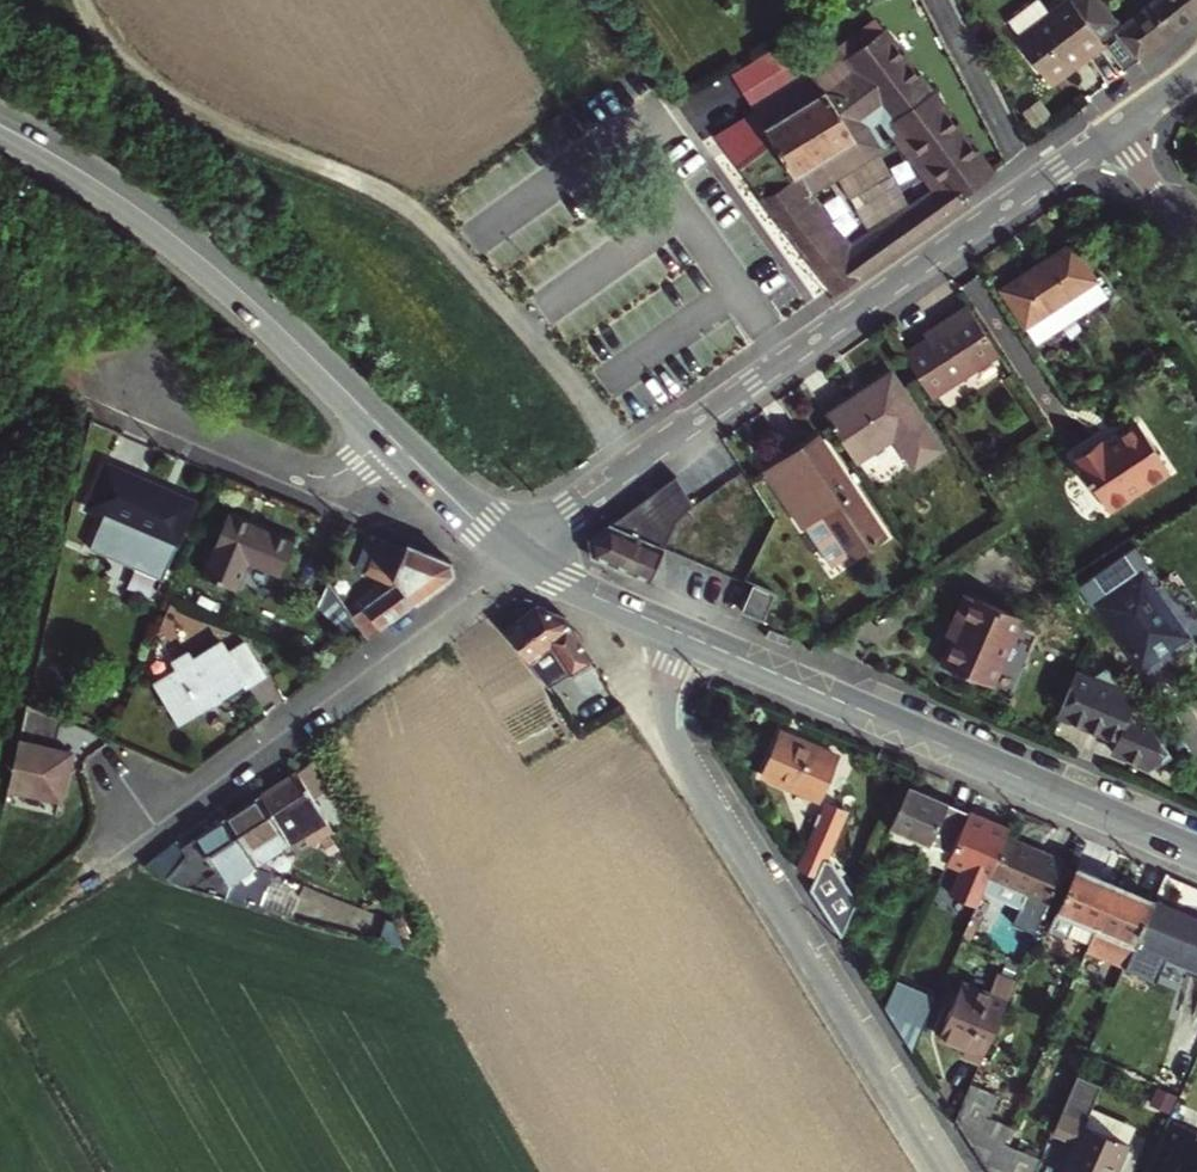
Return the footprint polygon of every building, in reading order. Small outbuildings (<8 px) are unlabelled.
[(1050,78),(1085,51),(1089,56),(1106,43),(1072,0),(1061,0),(1052,7),(1047,0),(1032,0),(1010,17),(1009,25),(1016,35),(1050,78)] [(1106,43),(1125,67),(1196,12),(1196,0),(1154,0),(1118,28),(1113,21),(1116,18),(1102,0),(1072,0),(1106,43)] [(815,198),(798,173),(893,116),(951,192),(875,242),(886,257),(936,227),(965,201),(962,198),(986,181),(991,177),(996,173),(953,115),(886,25),(850,53),(862,68),(831,94),(827,89),(825,90),(766,125),(745,138),(756,154),(739,168),(761,193),(759,195),(834,288),(836,291),(859,274),(871,266),(861,251),(852,257),(812,206),(815,198)] [(1085,51),(1050,78),(1055,84),(1089,56),(1085,51)] [(755,107),(766,125),(825,90),(815,72),(755,107)] [(1067,237),(1000,284),(1038,336),(1104,290),(1067,237)] [(871,266),(886,257),(875,242),(861,251),(871,266)] [(900,351),(924,385),(991,342),(965,301),(930,325),(932,329),(900,351)] [(888,372),(823,416),(853,461),(891,435),(911,465),(938,447),(888,372)] [(1096,432),(1069,451),(1104,502),(1167,460),(1135,416),(1101,439),(1096,432)] [(816,439),(764,474),(800,528),(821,515),(851,560),(882,538),(816,439)] [(170,579),(204,496),(125,464),(92,547),(170,579)] [(588,539),(591,557),(648,581),(651,573),(675,520),(694,506),(676,477),(648,499),(644,498),(588,539)] [(231,510),(226,523),(253,535),(259,522),(231,510)] [(253,535),(226,523),(205,572),(240,588),(252,560),(256,552),(285,565),(297,538),(259,522),(253,535)] [(354,617),(367,635),(455,570),(452,561),(408,542),(407,543),(406,546),(381,537),(369,575),(393,584),(352,614),(354,617)] [(256,552),(252,560),(281,573),(285,565),(256,552)] [(1190,627),(1146,563),(1099,597),(1112,615),(1115,613),(1145,659),(1190,627)] [(352,614),(328,581),(320,600),(340,628),(354,617),(352,614)] [(774,592),(754,583),(742,611),(762,620),(774,592)] [(1016,611),(961,588),(949,617),(955,619),(948,637),(939,660),(988,681),(1016,611)] [(541,605),(510,632),(554,691),(596,660),(570,617),(541,605)] [(942,634),(948,637),(955,619),(949,617),(942,634)] [(175,671),(157,684),(181,718),(242,675),(245,679),(259,669),(237,639),(223,649),(216,641),(190,660),(184,653),(170,664),(175,671)] [(1146,712),(1108,657),(1087,672),(1072,665),(1054,708),(1113,733),(1109,744),(1149,761),(1170,746),(1146,712)] [(28,705),(8,789),(59,802),(71,755),(55,749),(66,721),(28,705)] [(838,753),(783,730),(764,774),(819,797),(838,753)] [(297,771),(315,797),(338,782),(321,756),(297,771)] [(297,846),(300,851),(335,829),(315,797),(297,771),(263,793),(297,846)] [(911,784),(886,839),(947,865),(971,810),(911,784)] [(263,793),(224,818),(233,832),(238,829),(259,862),(285,846),(290,852),(297,846),(263,793)] [(847,809),(830,802),(803,865),(820,872),(847,809)] [(982,890),(1005,835),(1009,826),(971,810),(947,865),(959,870),(950,894),(976,905),(982,890)] [(233,832),(224,818),(197,835),(186,843),(187,845),(195,857),(192,858),(198,867),(212,858),(218,869),(223,865),(233,879),(259,862),(238,829),(233,832)] [(1036,929),(1065,861),(1005,835),(982,890),(1022,906),(1016,921),(1036,929)] [(1077,917),(1097,925),(1116,882),(1077,865),(1058,909),(1051,926),(1070,934),(1077,917)] [(1088,947),(1127,963),(1136,941),(1155,898),(1116,882),(1097,925),(1096,929),(1090,943),(1088,947)] [(1136,941),(1196,967),(1196,917),(1155,898),(1136,941)] [(1077,917),(1070,934),(1090,943),(1096,929),(1097,925),(1077,917)] [(981,1060),(1007,999),(1014,982),(997,975),(990,992),(963,981),(941,1034),(967,1044),(963,1052),(981,1060)] [(915,1049),(937,997),(899,981),(888,1007),(915,1049)] [(1005,1141),(1012,1124),(991,1115),(999,1095),(971,1083),(957,1116),(992,1170),(1005,1141)] [(1070,1096),(1056,1128),(1078,1137),(1063,1171),(1115,1171),(1129,1140),(1085,1121),(1092,1106),(1070,1096)] [(1181,1125),(1196,1131),(1196,1115),(1188,1111),(1181,1125)] [(1005,1141),(992,1170),(993,1171),(1037,1171),(1044,1157),(1005,1141)]
